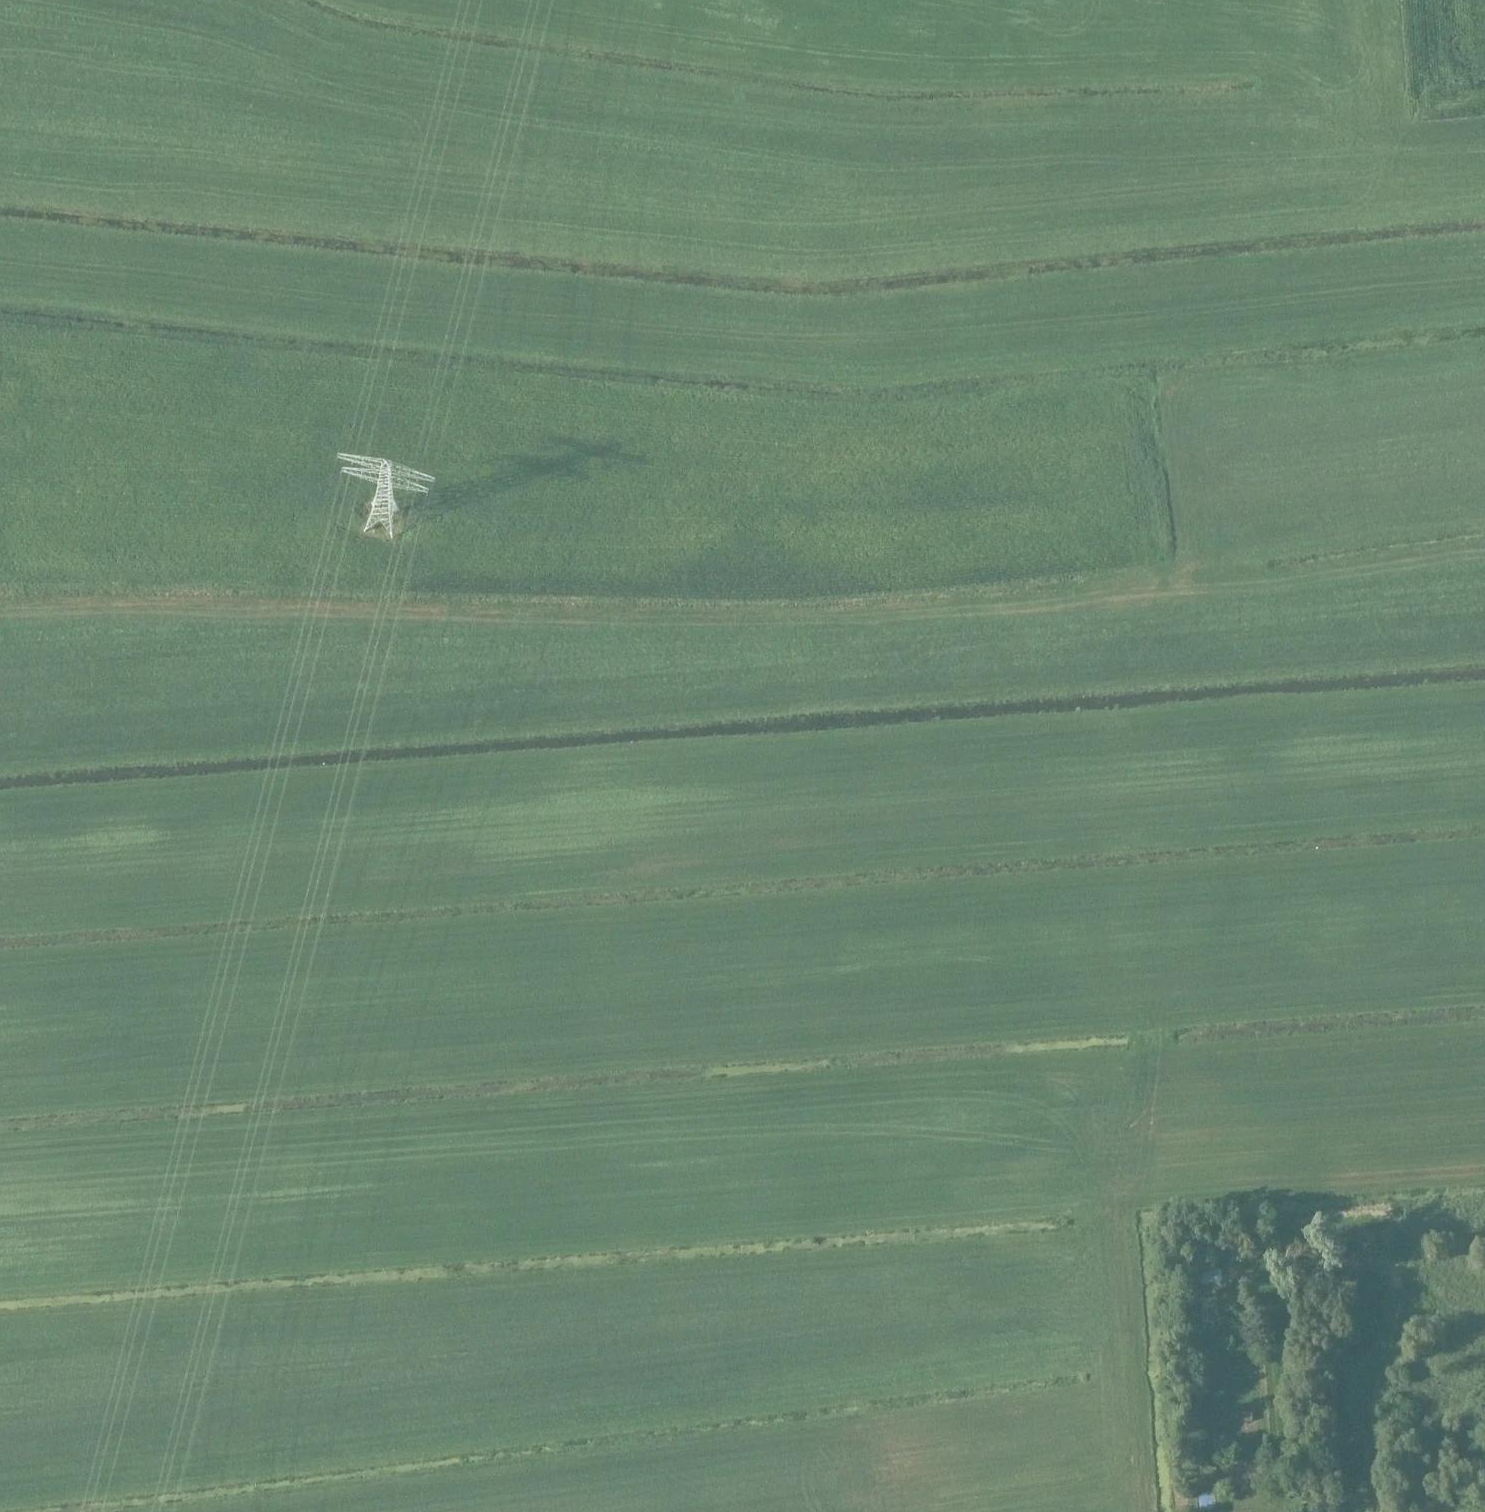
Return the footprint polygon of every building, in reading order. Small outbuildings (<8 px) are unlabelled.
[(1221,1272),(1206,1272),(1206,1286),(1221,1285),(1221,1272)]
